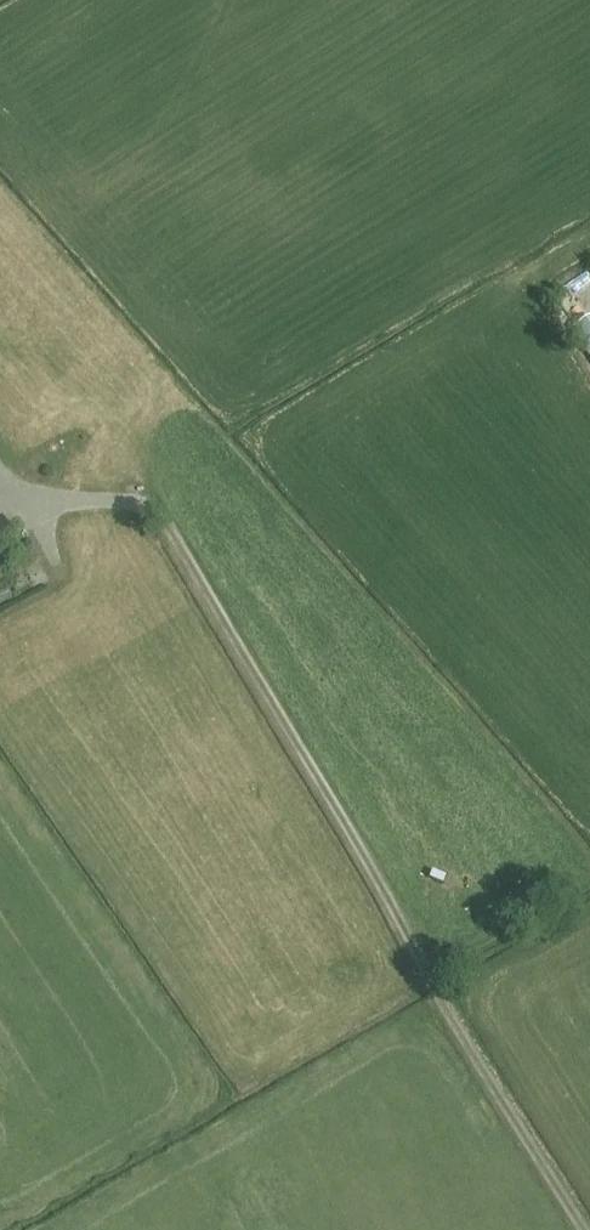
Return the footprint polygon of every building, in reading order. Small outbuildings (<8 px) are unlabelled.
[(13,524),(1,504),(2,504),(0,500),(0,533),(13,524)]
